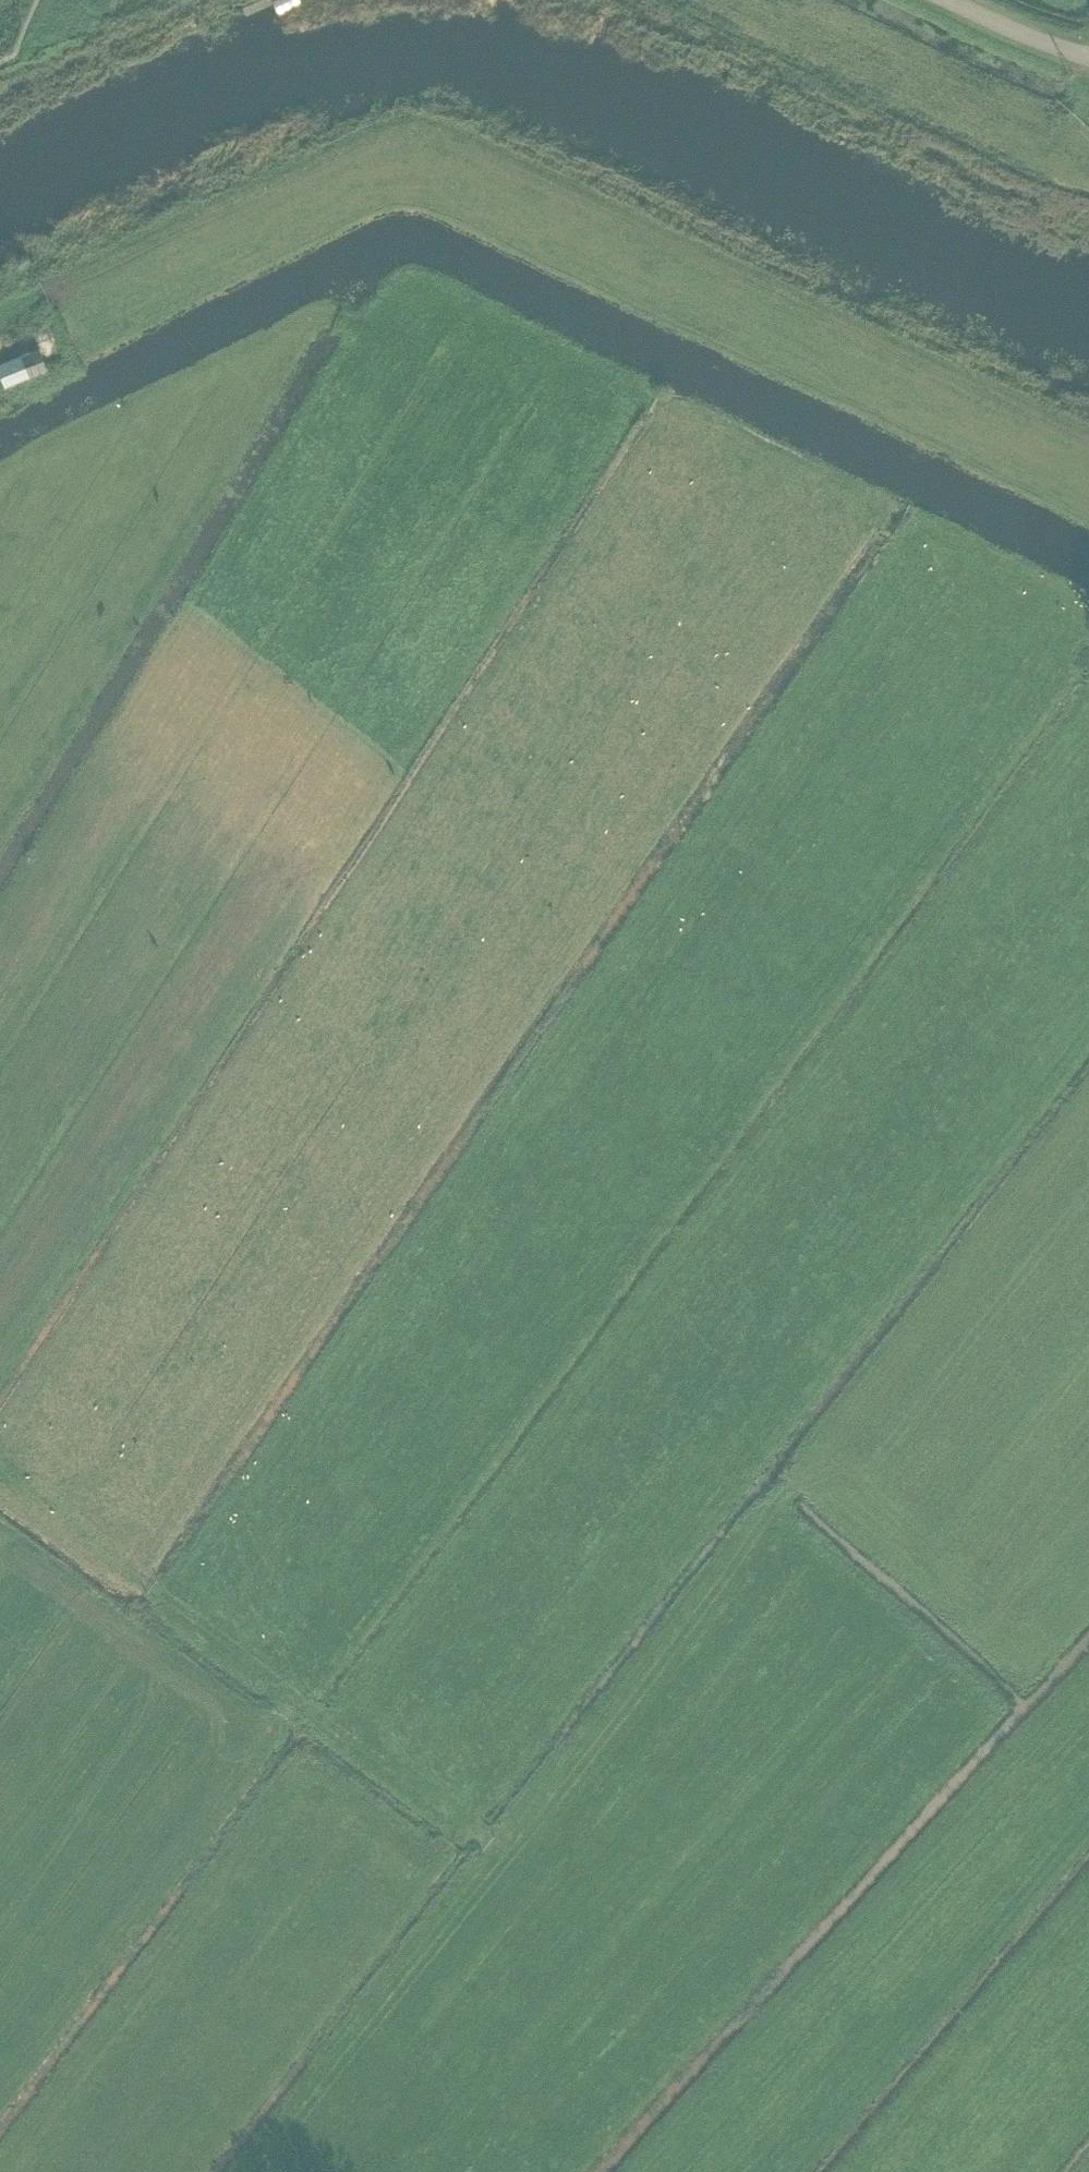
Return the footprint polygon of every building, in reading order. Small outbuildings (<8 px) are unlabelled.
[(0,361),(0,369),(5,383),(46,367),(38,346),(0,361)]
